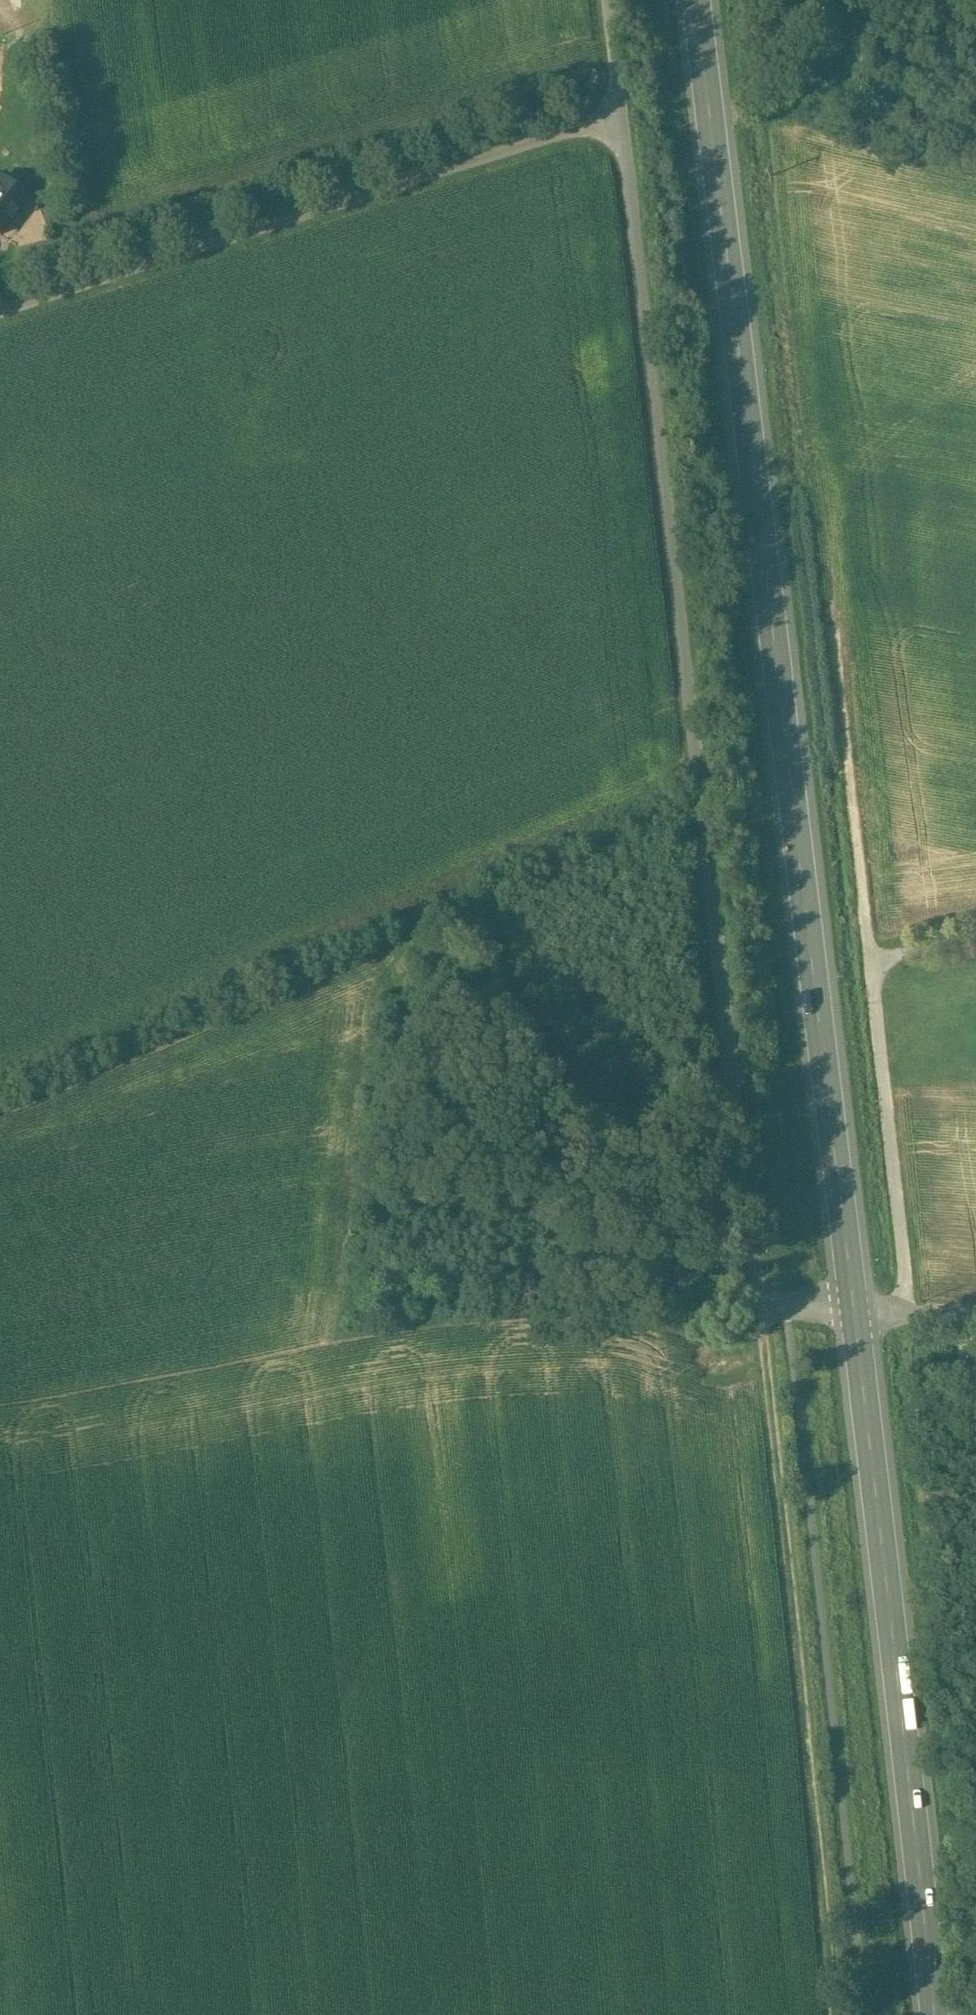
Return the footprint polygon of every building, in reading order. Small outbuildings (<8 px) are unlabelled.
[(29,199),(0,177),(0,178),(0,235),(1,236),(29,199)]
